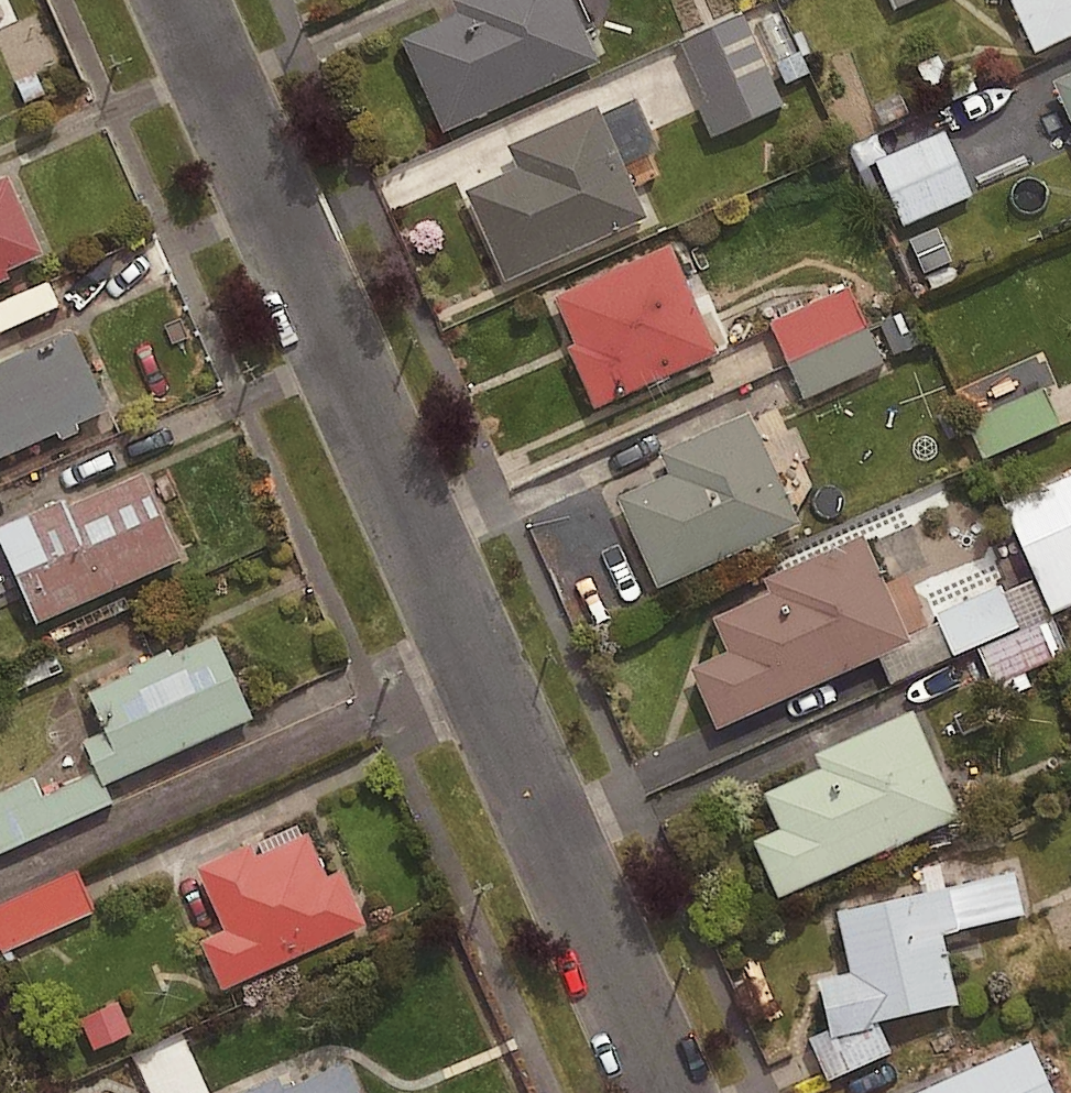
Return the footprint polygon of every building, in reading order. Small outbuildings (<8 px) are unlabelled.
[(450,3),(456,18),(399,43),(441,138),(599,68),(569,0),(457,0),(450,3)] [(895,11),(920,0),(890,0),(895,11)] [(1033,57),(1070,39),(1070,0),(1007,0),(1033,57)] [(781,111),(747,21),(681,46),(714,136),(781,111)] [(1052,86),(1070,129),(1070,78),(1052,86)] [(596,111),(507,150),(516,172),(464,195),(504,285),(646,222),(596,111)] [(970,199),(943,136),(876,164),(903,228),(970,199)] [(0,182),(0,277),(42,258),(6,180),(0,182)] [(668,250),(552,301),(574,349),(566,353),(592,412),(716,357),(668,250)] [(880,367),(848,293),(771,327),(804,400),(880,367)] [(106,414),(70,336),(0,368),(0,463),(106,414)] [(747,418),(660,457),(669,478),(615,502),(656,592),(797,529),(747,418)] [(142,477),(0,541),(0,552),(35,629),(181,564),(142,477)] [(1004,508),(1052,616),(1070,607),(1070,479),(1004,508)] [(862,540),(763,583),(769,597),(710,623),(725,656),(688,673),(715,734),(910,647),(862,540)] [(1017,630),(976,648),(1000,702),(1030,688),(1023,673),(1054,659),(1039,626),(1020,635),(1017,630)] [(251,723),(214,640),(87,696),(106,737),(84,747),(102,788),(251,723)] [(914,713),(812,758),(819,774),(763,799),(778,834),(751,845),(777,903),(963,821),(914,713)] [(250,850),(196,873),(223,936),(200,946),(221,994),(366,931),(341,873),(325,880),(307,838),(254,861),(250,850)] [(1013,875),(835,916),(850,978),(815,986),(827,1039),(956,1010),(940,938),(1023,919),(1013,875)] [(76,876),(0,909),(0,956),(93,916),(76,876)] [(129,1036),(114,1004),(77,1021),(92,1054),(129,1036)] [(923,1092),(1051,1092),(1030,1046),(923,1092)] [(348,1067),(287,1092),(359,1092),(348,1067)] [(253,1092),(283,1092),(278,1082),(253,1092)]
